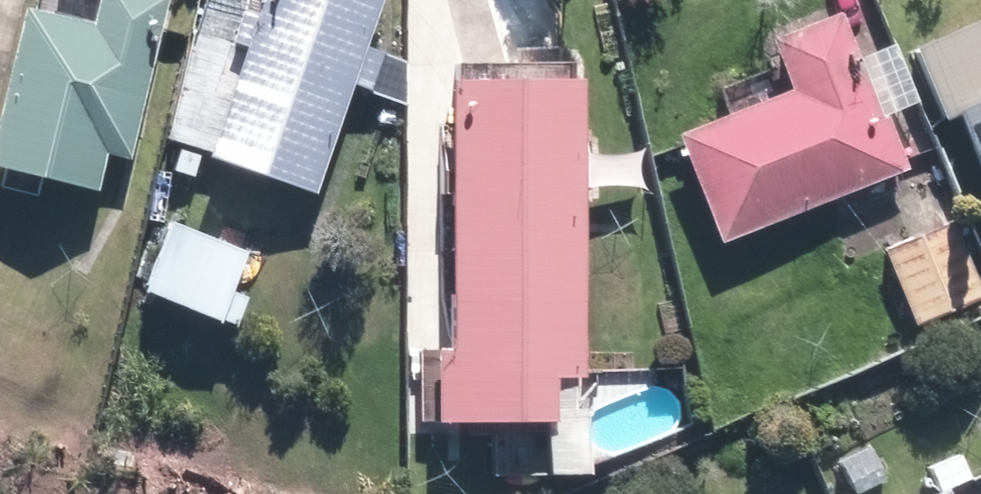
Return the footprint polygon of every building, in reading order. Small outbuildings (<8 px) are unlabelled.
[(171,0),(103,0),(99,16),(28,1),(0,125),(0,163),(101,185),(109,151),(137,157),(171,0)] [(388,0),(268,0),(268,1),(264,0),(248,0),(235,37),(253,43),(213,158),(320,195),(359,83),(374,88),(388,51),(372,45),(388,0)] [(912,48),(942,120),(962,112),(980,157),(980,20),(912,48)] [(868,53),(856,21),(781,49),(785,60),(720,85),(730,112),(679,131),(721,241),(912,170),(891,114),(921,103),(898,42),(868,53)] [(592,373),(589,78),(455,79),(458,345),(442,345),(442,347),(434,347),(421,347),(422,419),(561,418),(560,374),(592,373)] [(236,290),(251,252),(171,219),(143,288),(239,326),(252,296),(236,290)] [(887,254),(919,328),(980,301),(980,283),(956,224),(949,227),(887,254)] [(946,484),(924,493),(951,493),(946,484)]
